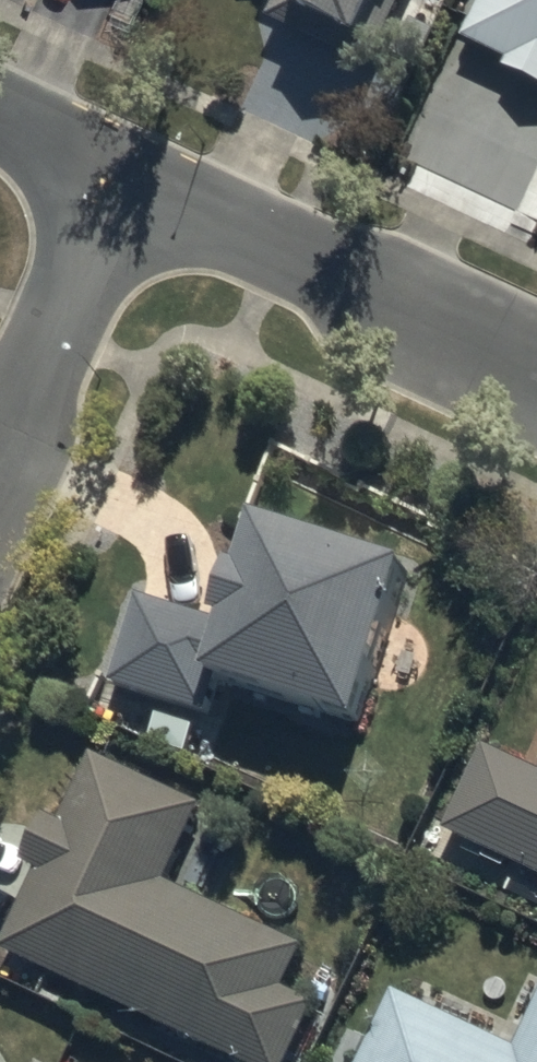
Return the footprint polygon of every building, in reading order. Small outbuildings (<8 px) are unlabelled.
[(275,16),(380,66),(408,10),(388,0),(283,0),(275,16)] [(472,38),(512,56),(508,65),(536,78),(536,0),(489,0),(472,38)] [(237,620),(143,593),(117,688),(212,715),(223,677),(369,719),(415,557),(267,515),(254,562),(244,559),(230,609),(240,612),(237,620)] [(450,828),(536,869),(536,763),(489,742),(450,828)] [(5,946),(244,1061),(291,1061),(319,1004),(287,989),(308,944),(170,881),(206,803),(97,752),(66,821),(50,814),(28,860),(42,867),(5,946)] [(364,1061),(536,1061),(536,1014),(521,1049),(398,991),(364,1061)]
